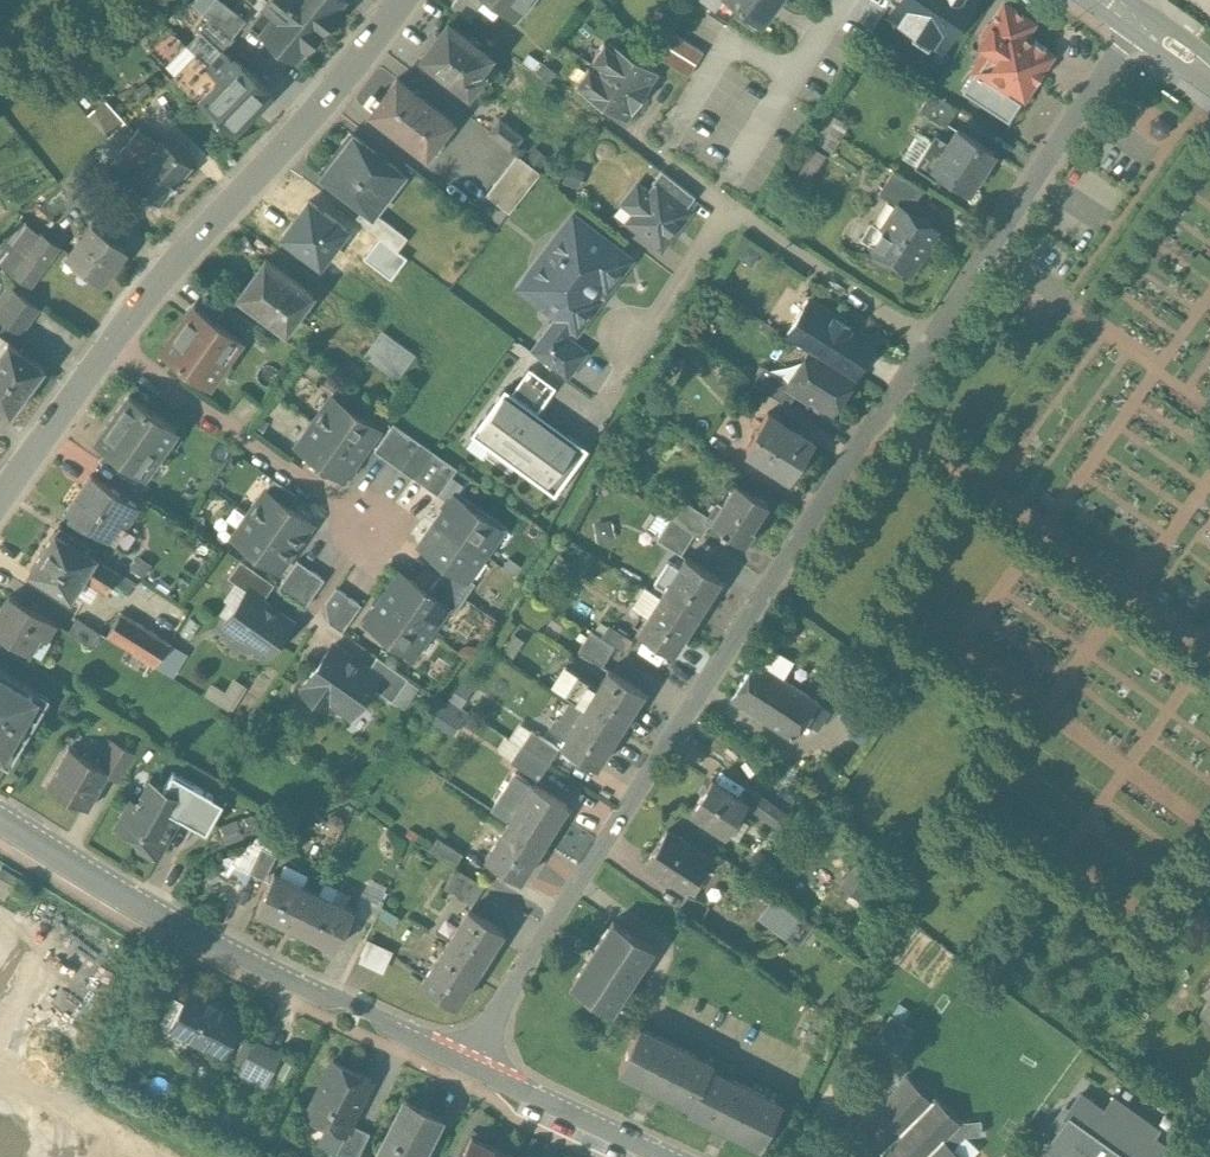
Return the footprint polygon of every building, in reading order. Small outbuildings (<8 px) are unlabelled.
[(283,0),(267,0),(264,5),(265,5),(250,24),(296,62),(322,30),(283,0)] [(322,30),(346,0),(283,0),(322,30)] [(485,0),(455,0),(451,5),(471,21),(486,1),(485,0)] [(515,14),(526,0),(497,0),(515,14)] [(762,20),(777,0),(735,0),(762,20)] [(946,9),(952,0),(934,0),(946,9)] [(1008,65),(1026,36),(1034,23),(1023,15),(1024,14),(1016,10),(1016,11),(1005,3),(999,11),(994,18),(995,19),(990,26),(989,25),(984,34),(986,35),(979,46),(988,52),(1008,65)] [(235,37),(210,18),(199,32),(224,52),(225,51),(235,37)] [(492,55),(449,21),(435,38),(430,34),(418,51),(423,55),(422,56),(469,92),(483,75),(479,72),(492,55)] [(224,52),(199,32),(189,44),(197,52),(175,74),(200,98),(197,101),(213,117),(215,115),(218,118),(219,117),(233,130),(272,91),(236,56),(233,59),(225,51),(224,52)] [(675,34),(661,58),(689,75),(704,51),(684,39),(675,34)] [(1008,65),(988,52),(975,72),(1010,95),(1013,90),(1024,97),(1036,80),(1037,81),(1044,69),(1043,69),(1053,53),(1045,48),(1046,47),(1035,40),(1035,41),(1026,36),(1008,65)] [(658,72),(611,41),(609,44),(605,42),(593,60),(597,62),(595,65),(643,96),(658,72)] [(643,96),(595,65),(593,68),(589,66),(578,83),(582,86),(580,88),(628,119),(643,96)] [(453,120),(397,77),(371,112),(427,155),(453,120)] [(958,107),(931,91),(920,109),(947,125),(958,107)] [(125,123),(104,99),(87,114),(108,139),(125,123)] [(522,136),(500,119),(490,132),(512,149),(522,136)] [(995,150),(959,127),(950,142),(939,135),(935,141),(931,139),(915,165),(935,177),(939,171),(970,190),(995,150)] [(158,144),(139,128),(118,152),(137,168),(131,175),(161,200),(193,163),(163,138),(158,144)] [(404,173),(354,135),(323,174),(365,206),(356,218),(380,237),(398,251),(409,236),(375,210),(404,173)] [(518,154),(487,194),(510,212),(541,172),(518,154)] [(925,187),(894,169),(879,192),(898,204),(899,203),(910,210),(925,187)] [(696,197),(662,170),(653,182),(656,185),(657,185),(687,208),(696,197)] [(656,185),(650,194),(638,184),(623,203),(635,212),(628,222),(662,248),(691,211),(687,208),(657,185),(656,185)] [(347,228),(309,200),(283,235),(321,263),(347,228)] [(910,210),(899,203),(898,204),(871,247),(873,255),(885,262),(892,260),(911,272),(922,253),(925,255),(930,254),(934,248),(932,243),(930,241),(938,228),(910,210)] [(21,219),(0,246),(0,266),(30,288),(60,247),(21,219)] [(126,249),(92,223),(68,255),(102,281),(126,249)] [(630,259),(589,228),(580,240),(564,228),(529,275),(545,288),(536,300),(559,317),(552,326),(565,336),(572,326),(577,330),(630,259)] [(406,257),(398,251),(380,237),(365,257),(391,277),(406,257)] [(313,291),(266,256),(238,294),(285,328),(313,291)] [(0,308),(0,317),(21,332),(39,307),(14,289),(0,308)] [(835,316),(808,299),(787,334),(811,349),(828,360),(839,343),(866,360),(876,342),(850,326),(851,325),(835,315),(835,316)] [(253,321),(228,303),(216,320),(241,338),(253,321)] [(216,320),(195,305),(163,350),(209,383),(225,361),(227,362),(228,360),(226,358),(240,340),(241,341),(243,339),(241,338),(216,320)] [(565,336),(552,326),(533,351),(566,377),(586,351),(565,336)] [(386,330),(367,356),(397,378),(416,353),(386,330)] [(0,334),(0,369),(28,390),(45,367),(9,340),(9,341),(0,334)] [(866,360),(839,343),(828,360),(855,377),(866,360)] [(828,360),(811,349),(790,382),(789,383),(799,390),(833,411),(855,377),(828,360)] [(790,382),(763,366),(753,382),(788,406),(799,390),(789,383),(790,382)] [(529,367),(512,392),(505,387),(477,426),(479,427),(503,394),(534,417),(538,412),(547,399),(530,386),(538,374),(529,367)] [(0,369),(0,405),(11,413),(28,390),(0,369)] [(556,386),(538,374),(530,386),(547,399),(556,386)] [(534,417),(503,394),(479,427),(496,440),(525,461),(519,468),(531,477),(536,469),(550,479),(574,447),(560,436),(564,430),(538,412),(534,417)] [(176,428),(130,395),(98,440),(133,465),(146,475),(148,472),(146,471),(159,452),(161,454),(163,451),(161,450),(176,428)] [(379,428),(332,396),(315,420),(361,453),(379,428)] [(814,441),(768,412),(755,432),(758,434),(747,450),(791,478),(814,441)] [(361,453),(315,420),(297,445),(344,478),(361,453)] [(394,422),(375,449),(388,459),(408,432),(394,422)] [(574,447),(550,479),(536,469),(531,477),(555,494),(588,448),(564,430),(560,436),(574,447)] [(408,432),(388,459),(402,468),(421,441),(408,432)] [(525,461),(496,440),(490,447),(519,468),(525,461)] [(133,465),(108,447),(99,459),(125,477),(133,465)] [(444,458),(425,485),(439,495),(458,468),(444,458)] [(137,503),(92,473),(69,508),(106,534),(118,517),(125,522),(137,503)] [(769,502),(736,481),(713,518),(711,520),(712,521),(722,527),(721,529),(725,532),(726,530),(746,543),(755,528),(753,527),(769,502)] [(312,522),(266,489),(250,513),(296,545),(312,522)] [(502,529),(455,496),(438,520),(484,553),(502,529)] [(713,518),(683,499),(671,517),(694,532),(694,533),(701,537),(712,521),(711,520),(713,518)] [(296,545),(250,513),(233,536),(280,569),(296,545)] [(694,532),(671,517),(657,539),(681,554),(694,533),(694,532)] [(484,553),(438,520),(420,545),(448,564),(467,578),(468,576),(484,553)] [(96,555),(56,530),(30,570),(71,595),(83,575),(107,590),(120,571),(96,556),(96,555)] [(720,577),(686,555),(662,593),(696,615),(720,577)] [(298,558),(279,585),(292,595),(311,568),(298,558)] [(241,559),(229,576),(244,587),(256,570),(241,559)] [(467,578),(448,564),(438,577),(465,596),(476,582),(468,576),(467,578)] [(311,568),(292,595),(306,604),(325,578),(311,568)] [(275,583),(256,570),(244,587),(248,590),(263,600),(275,583)] [(429,591),(401,572),(384,597),(431,629),(447,606),(448,605),(429,591)] [(465,596),(438,577),(429,591),(448,605),(447,606),(455,611),(465,596)] [(648,611),(661,593),(648,584),(635,602),(648,611)] [(263,600),(248,590),(224,624),(238,634),(236,637),(251,647),(254,644),(268,654),(292,620),(263,600)] [(696,615),(662,593),(638,631),(673,652),(696,615)] [(10,594),(0,612),(0,632),(29,649),(39,631),(46,636),(55,620),(10,594)] [(348,594),(329,621),(343,630),(362,603),(348,594)] [(431,629),(384,597),(367,621),(413,654),(431,629)] [(170,641),(122,611),(108,634),(156,665),(170,641)] [(102,631),(77,616),(68,630),(93,646),(102,631)] [(633,639),(609,624),(602,636),(616,644),(626,651),(633,639)] [(602,636),(592,629),(579,650),(603,665),(616,644),(602,636)] [(368,669),(333,644),(305,684),(307,685),(303,690),(325,705),(330,698),(351,714),(372,685),(378,676),(368,669)] [(764,666),(756,660),(731,698),(794,739),(805,721),(818,728),(829,711),(817,703),(818,701),(782,677),(792,661),(774,650),(764,666)] [(409,677),(378,655),(368,669),(378,676),(372,685),(393,700),(409,677)] [(0,666),(0,760),(6,751),(15,756),(45,705),(36,699),(41,690),(0,666)] [(644,690),(609,668),(598,686),(578,673),(566,693),(586,706),(620,727),(644,690)] [(447,698),(433,720),(455,733),(468,711),(447,698)] [(869,703),(855,723),(870,733),(884,713),(881,711),(869,703)] [(620,727),(586,706),(562,743),(596,765),(620,727)] [(559,747),(531,729),(521,745),(549,763),(559,747)] [(98,763),(69,746),(48,784),(89,808),(108,774),(110,770),(124,745),(112,739),(98,763)] [(137,753),(124,745),(110,770),(108,774),(120,781),(137,753)] [(746,801),(712,779),(692,809),(726,832),(746,801)] [(187,800),(152,780),(139,803),(133,800),(118,826),(136,837),(139,849),(152,856),(158,855),(180,816),(188,801),(187,800)] [(567,803),(533,781),(510,819),(544,841),(567,803)] [(214,795),(196,784),(187,800),(188,801),(180,816),(196,825),(214,795)] [(789,815),(762,795),(753,807),(780,827),(789,815)] [(544,841),(510,819),(486,856),(520,878),(544,841)] [(237,820),(221,827),(226,841),(243,834),(237,820)] [(710,857),(668,830),(646,864),(660,873),(659,875),(671,883),(672,881),(688,891),(710,857)] [(463,852),(438,836),(430,849),(455,865),(463,852)] [(277,854),(262,846),(250,871),(265,879),(277,854)] [(861,857),(842,884),(859,897),(879,870),(861,857)] [(484,884),(457,867),(445,886),(472,904),(484,884)] [(314,890),(275,871),(257,907),(297,926),(314,890)] [(326,879),(323,890),(349,897),(352,887),(326,879)] [(354,909),(314,890),(297,926),(337,946),(354,909)] [(801,914),(775,894),(759,917),(785,936),(786,935),(801,914)] [(504,929),(469,907),(445,945),(480,967),(504,929)] [(613,919),(571,983),(611,1010),(653,946),(613,919)] [(360,958),(385,970),(395,948),(369,937),(360,958)] [(445,945),(421,982),(456,1004),(480,967),(445,945)] [(1202,990),(1209,996),(1209,979),(1202,990)] [(207,999),(189,990),(171,1026),(223,1052),(242,1014),(208,996),(207,999)] [(1201,1012),(1209,1018),(1209,999),(1201,1012)] [(915,1029),(891,1013),(875,1036),(899,1052),(915,1029)] [(690,1103),(712,1064),(713,1061),(641,1024),(619,1067),(690,1103)] [(281,1055),(256,1043),(243,1068),(268,1081),(281,1055)] [(372,1079),(333,1060),(307,1113),(344,1132),(346,1132),(351,1122),(372,1079)] [(712,1064),(690,1103),(688,1107),(761,1144),(783,1101),(712,1064)] [(907,1074),(855,1126),(880,1150),(873,1156),(964,1156),(953,1146),(966,1134),(983,1132),(983,1119),(960,1120),(935,1095),(931,1098),(907,1074)] [(1114,1097),(1105,1110),(1081,1093),(1066,1113),(1070,1115),(1040,1156),(1159,1156),(1166,1146),(1152,1136),(1157,1129),(1114,1097)] [(376,1156),(420,1156),(442,1115),(406,1097),(376,1156)] [(346,1132),(344,1132),(334,1153),(342,1156),(358,1156),(371,1132),(351,1122),(346,1132)] [(472,1136),(462,1156),(515,1156),(472,1136)]
